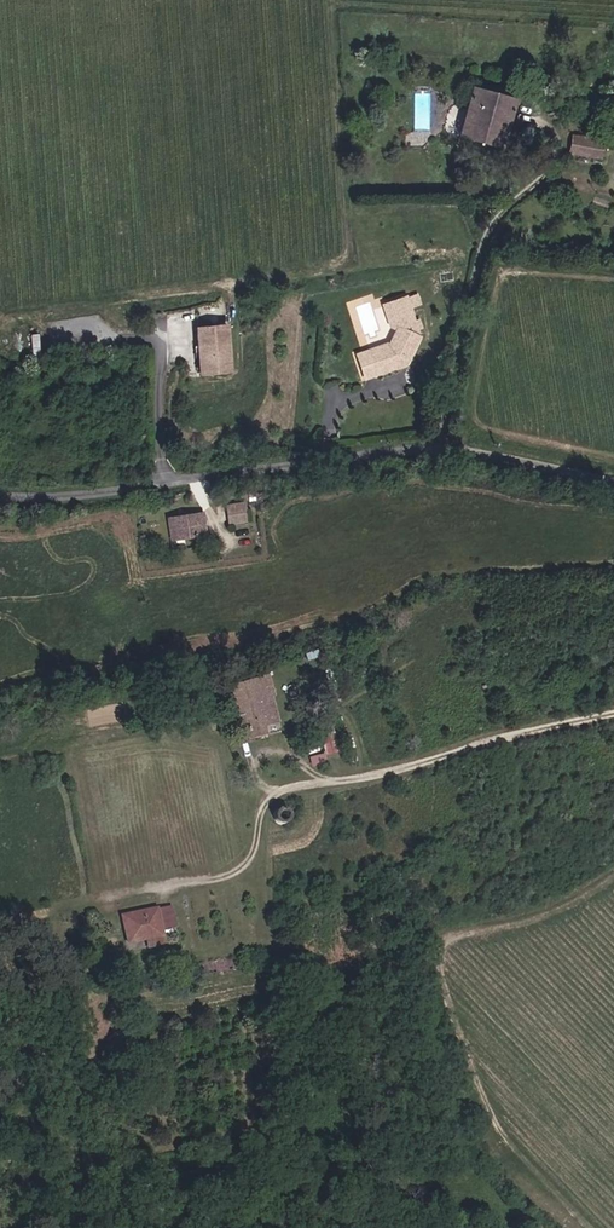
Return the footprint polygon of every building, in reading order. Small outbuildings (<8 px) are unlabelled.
[(501,147),(514,100),(472,88),(459,135),(501,147)] [(600,158),(602,142),(573,137),(570,152),(600,158)] [(402,298),(400,290),(392,293),(395,301),(402,298)] [(407,365),(420,337),(417,329),(414,322),(409,308),(420,304),(416,294),(405,298),(405,297),(402,298),(395,301),(393,301),(397,312),(386,316),(390,327),(396,330),(389,343),(368,351),(377,375),(407,365)] [(397,312),(393,301),(382,305),(386,316),(397,312)] [(231,371),(227,326),(197,329),(201,374),(231,371)] [(228,522),(247,520),(246,503),(227,505),(228,522)] [(207,536),(205,512),(170,515),(172,539),(207,536)] [(276,693),(270,671),(229,682),(240,721),(246,719),(251,737),(268,732),(266,724),(281,720),(274,694),(276,693)] [(174,700),(156,702),(157,709),(175,707),(174,700)] [(338,748),(330,717),(318,720),(325,751),(338,748)] [(169,906),(155,908),(159,931),(172,929),(169,906)] [(159,931),(155,908),(122,913),(127,941),(143,939),(159,936),(159,931)] [(161,947),(159,936),(143,939),(145,950),(161,947)]
